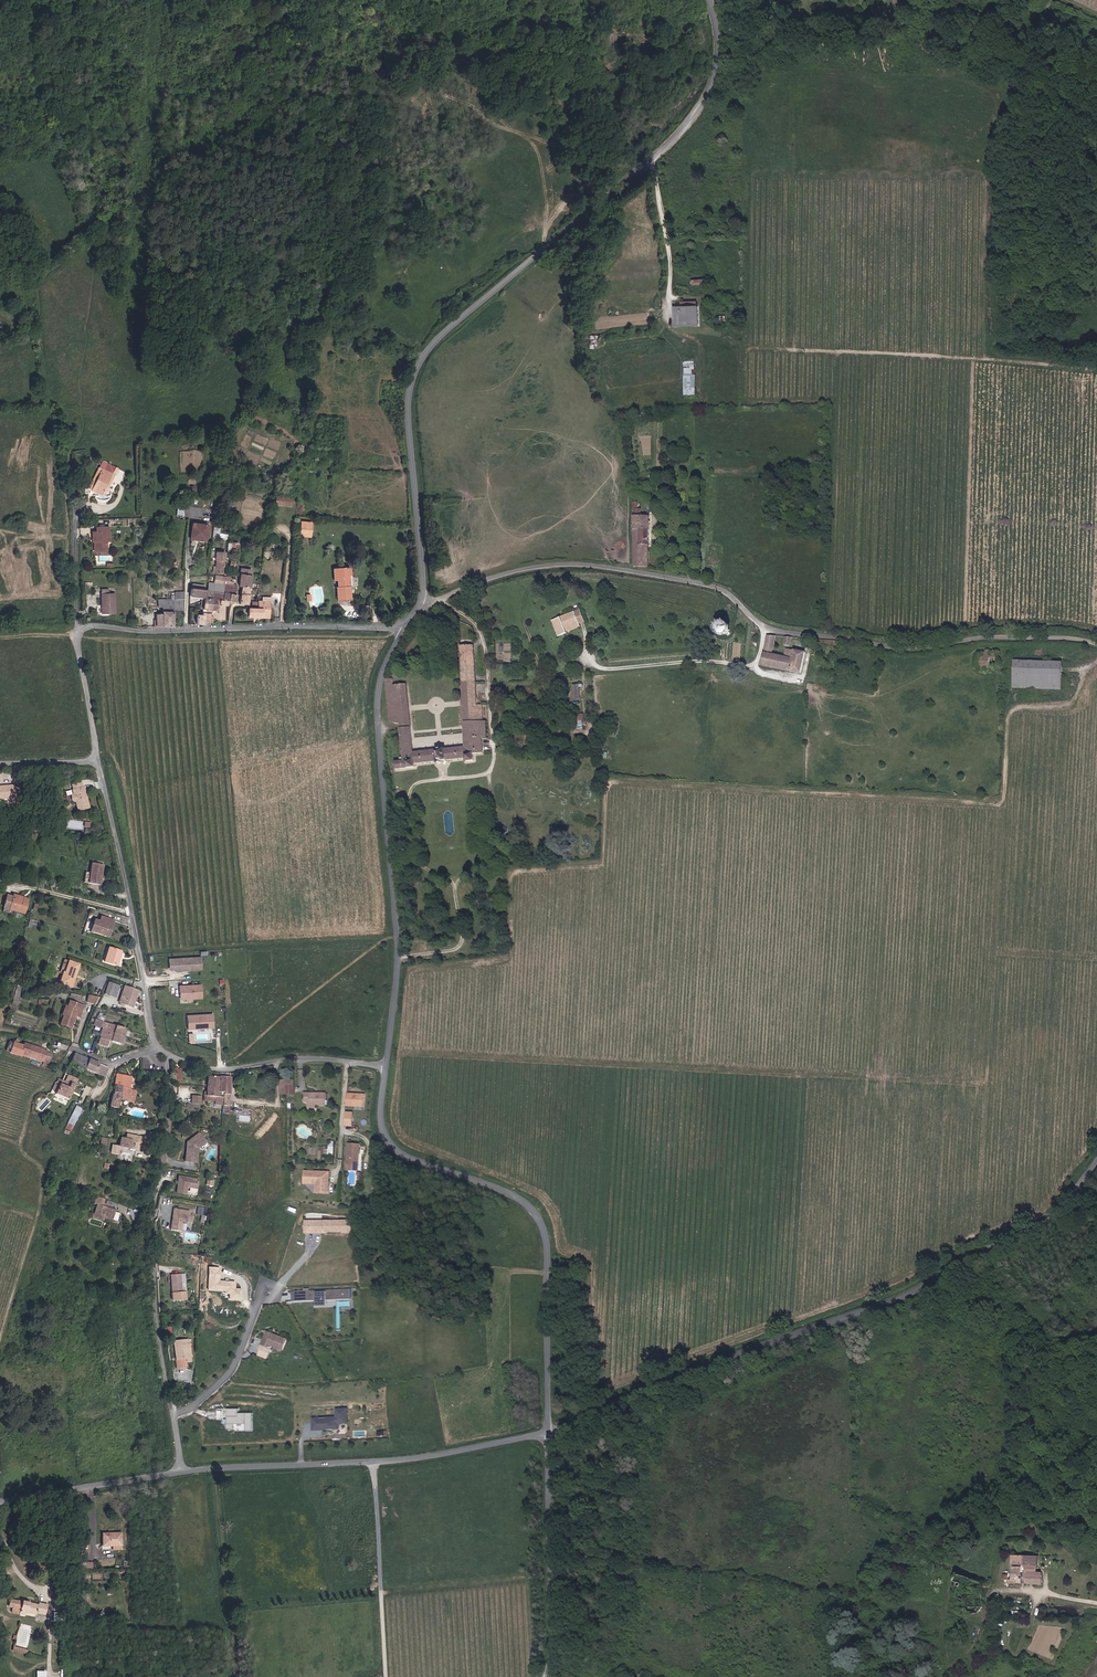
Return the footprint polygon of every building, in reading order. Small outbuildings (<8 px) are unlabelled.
[(699,325),(698,306),(697,306),(681,307),(673,307),(674,326),(699,325)] [(685,361),(684,395),(696,395),(696,361),(685,361)] [(104,496),(117,469),(101,461),(98,468),(112,474),(102,495),(104,496)] [(102,495),(112,474),(98,468),(88,489),(102,495)] [(291,506),(292,498),(275,496),(274,505),(291,506)] [(648,567),(650,516),(641,517),(641,509),(638,509),(637,502),(633,502),(633,509),(633,517),(633,567),(647,567),(648,567)] [(310,537),(311,523),(301,522),(300,536),(310,537)] [(206,538),(207,525),(192,524),(190,540),(196,540),(196,537),(206,538)] [(107,542),(106,532),(109,532),(109,527),(95,528),(96,532),(93,532),(94,542),(94,552),(107,551),(107,542)] [(237,552),(237,543),(228,543),(227,551),(237,552)] [(223,574),(224,553),(215,552),(215,560),(216,560),(215,567),(215,573),(223,574)] [(249,601),(252,569),(241,568),(239,586),(241,587),(239,604),(248,605),(248,601),(249,601)] [(351,600),(348,575),(350,575),(350,568),(333,570),(334,580),(337,580),(338,587),(337,588),(338,602),(351,600)] [(207,590),(191,589),(190,598),(201,598),(200,608),(202,608),(202,616),(197,615),(196,624),(206,625),(206,622),(212,622),(212,619),(225,619),(225,606),(227,606),(227,601),(236,602),(237,584),(234,584),(234,581),(230,581),(231,577),(215,576),(214,583),(208,583),(207,590)] [(115,614),(115,597),(110,597),(110,593),(108,593),(108,586),(100,587),(101,614),(115,614)] [(173,626),(173,611),(184,611),(184,592),(175,592),(175,599),(158,600),(158,606),(162,606),(162,614),(156,614),(156,626),(173,626)] [(269,618),(269,602),(262,602),(259,601),(258,609),(249,609),(248,617),(269,618)] [(552,619),(558,636),(568,633),(566,629),(584,623),(580,610),(552,619)] [(722,636),(724,636),(725,636),(727,635),(728,634),(728,632),(728,630),(728,629),(727,628),(725,627),(724,627),(722,628),(721,629),(720,631),(720,633),(720,634),(721,635),(722,636)] [(768,636),(763,665),(800,672),(804,652),(785,648),(783,657),(772,655),(775,637),(768,636)] [(414,763),(465,759),(466,760),(474,759),(474,754),(485,753),(483,739),(488,738),(487,720),(484,720),(483,705),(478,705),(474,645),(458,646),(466,747),(413,751),(408,684),(394,685),(393,678),(386,678),(390,721),(401,723),(403,758),(400,758),(400,762),(395,762),(396,769),(414,767),(414,763)] [(979,653),(979,669),(999,669),(999,654),(979,653)] [(1062,662),(1014,660),(1013,688),(1061,690),(1062,662)] [(90,808),(85,787),(84,788),(83,783),(74,785),(75,790),(74,790),(75,794),(74,794),(72,797),(73,800),(76,801),(77,801),(79,811),(90,808)] [(0,787),(0,801),(18,799),(17,786),(0,787)] [(101,886),(104,866),(92,864),(91,874),(89,884),(101,886)] [(12,896),(6,894),(2,907),(25,914),(29,899),(13,894),(12,896)] [(109,937),(114,920),(99,916),(98,921),(94,919),(90,931),(109,937)] [(104,962),(116,966),(121,951),(108,948),(104,962)] [(195,970),(194,957),(166,961),(167,970),(174,969),(174,973),(195,970)] [(63,972),(59,984),(72,988),(80,964),(68,961),(64,973),(63,972)] [(104,994),(116,998),(120,986),(108,982),(104,994)] [(200,984),(178,987),(179,998),(182,997),(185,1000),(192,999),(201,998),(200,984)] [(132,1008),(138,990),(125,986),(119,1003),(132,1008)] [(61,1016),(62,1016),(59,1025),(71,1029),(75,1016),(79,1018),(83,1005),(69,1001),(67,1006),(64,1005),(61,1016)] [(213,1013),(187,1016),(189,1030),(205,1028),(208,1025),(211,1024),(210,1018),(213,1018),(213,1013)] [(214,1027),(213,1018),(210,1018),(211,1024),(208,1025),(205,1028),(214,1027)] [(125,1028),(104,1022),(98,1043),(110,1047),(111,1041),(123,1044),(125,1038),(123,1037),(125,1028)] [(21,1055),(44,1062),(43,1064),(49,1066),(52,1054),(47,1052),(48,1050),(24,1043),(21,1055)] [(108,1068),(73,1052),(70,1061),(105,1077),(108,1068)] [(169,1078),(179,1079),(180,1068),(170,1068),(169,1078)] [(118,1107),(120,1099),(134,1101),(136,1090),(130,1089),(132,1077),(116,1074),(112,1092),(111,1092),(108,1105),(118,1107)] [(229,1105),(230,1076),(207,1075),(207,1088),(204,1088),(203,1104),(229,1105)] [(294,1093),(294,1079),(281,1078),(281,1093),(294,1093)] [(68,1100),(75,1085),(70,1082),(67,1087),(59,1083),(55,1093),(68,1100)] [(305,1092),(304,1103),(312,1103),(327,1103),(327,1093),(305,1092)] [(356,1105),(366,1106),(366,1095),(348,1094),(348,1105),(356,1105)] [(188,1096),(188,1103),(200,1103),(201,1096),(192,1095),(192,1096),(188,1096)] [(98,1115),(101,1105),(92,1102),(89,1112),(98,1115)] [(72,1131),(83,1108),(76,1105),(65,1128),(72,1131)] [(205,1142),(197,1133),(186,1143),(185,1162),(196,1163),(197,1149),(205,1142)] [(139,1149),(142,1137),(126,1134),(125,1139),(120,1138),(119,1146),(112,1144),(110,1153),(117,1154),(118,1149),(119,1149),(120,1148),(121,1147),(122,1147),(129,1148),(135,1150),(135,1148),(139,1149)] [(359,1164),(360,1144),(348,1143),(347,1163),(359,1164)] [(303,1185),(315,1185),(314,1193),(328,1194),(328,1186),(329,1172),(304,1171),(303,1185)] [(197,1180),(178,1177),(176,1193),(185,1195),(186,1187),(196,1189),(197,1180)] [(102,1205),(104,1199),(96,1196),(94,1203),(96,1204),(93,1214),(104,1217),(111,1220),(115,1209),(109,1207),(109,1209),(102,1207),(102,1205)] [(199,1207),(198,1213),(205,1215),(206,1208),(199,1207)] [(190,1211),(174,1209),(171,1230),(180,1231),(182,1220),(192,1222),(193,1216),(190,1215),(190,1211)] [(315,1231),(315,1219),(305,1219),(305,1231),(315,1231)] [(352,1231),(352,1219),(319,1219),(319,1231),(326,1231),(326,1228),(342,1228),(343,1231),(352,1231)] [(235,1283),(219,1282),(220,1268),(207,1267),(206,1291),(218,1292),(218,1291),(224,1292),(224,1294),(228,1295),(228,1300),(241,1300),(242,1289),(235,1289),(235,1283)] [(182,1291),(181,1273),(170,1274),(172,1300),(186,1299),(185,1290),(182,1291)] [(348,1289),(294,1292),(294,1302),(349,1299),(348,1289)] [(287,1338),(266,1331),(261,1344),(270,1348),(272,1345),(282,1349),(287,1338)] [(190,1344),(176,1344),(177,1368),(182,1368),(182,1366),(182,1362),(190,1362),(190,1344)] [(282,1349),(272,1345),(270,1348),(261,1344),(259,1348),(270,1352),(282,1350),(282,1349)] [(238,1408),(227,1408),(227,1429),(252,1430),(253,1413),(238,1412),(238,1408)] [(337,1418),(313,1420),(314,1425),(323,1424),(324,1431),(328,1431),(328,1432),(335,1434),(335,1431),(340,1430),(340,1425),(348,1424),(348,1410),(337,1410),(337,1418)] [(121,1533),(102,1533),(103,1545),(121,1545),(121,1533)] [(1010,1579),(1007,1579),(1007,1584),(1042,1586),(1043,1573),(1036,1573),(1037,1557),(1012,1556),(1010,1579)] [(19,1610),(19,1611),(26,1612),(35,1613),(36,1612),(44,1613),(46,1602),(38,1601),(38,1602),(22,1599),(21,1600),(9,1598),(8,1604),(13,1605),(13,1607),(16,1607),(15,1609),(19,1610)]
